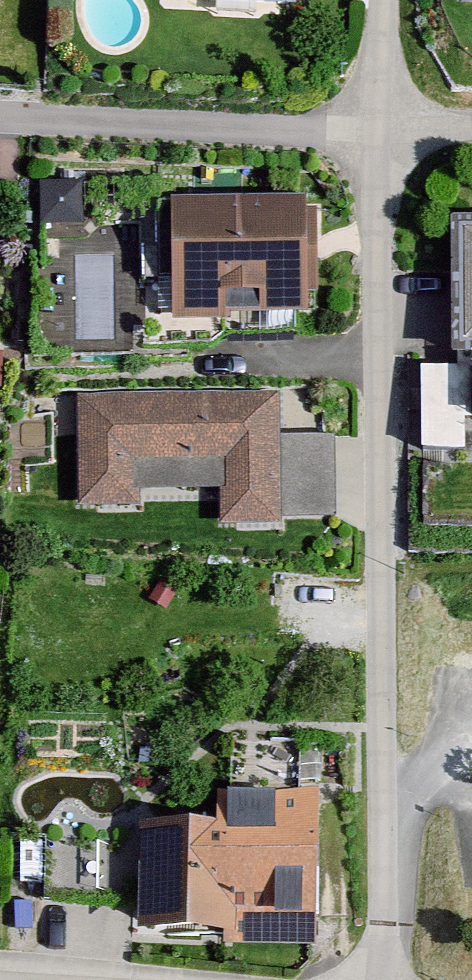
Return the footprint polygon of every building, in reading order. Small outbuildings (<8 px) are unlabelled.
[(185,12),(305,17),(305,0),(185,0),(185,12)] [(322,210),(185,212),(187,320),(324,318),(322,210)] [(463,228),(469,371),(424,373),(427,434),(471,432),(471,228),(463,228)] [(283,399),(76,403),(78,517),(134,516),(133,473),(230,472),(231,537),(285,536),(283,399)] [(236,835),(153,832),(149,954),(330,959),(335,800),(237,797),(236,835)]
